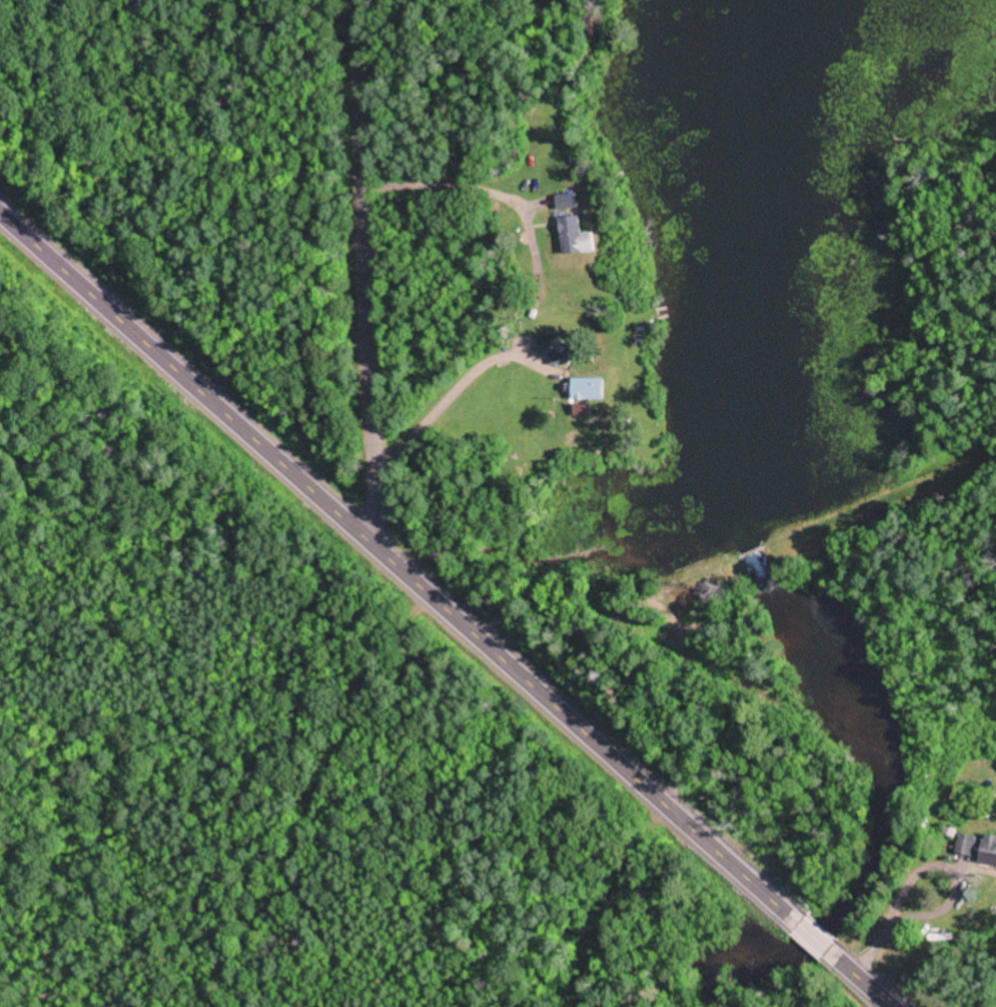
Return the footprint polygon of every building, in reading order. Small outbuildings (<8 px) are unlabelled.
[(580,190),(560,193),(562,205),(581,203),(580,190)] [(599,248),(597,229),(585,230),(583,213),(563,215),(567,251),(599,248)] [(571,351),(554,351),(554,361),(571,361),(571,351)] [(609,376),(577,376),(577,396),(609,396),(609,376)] [(978,855),(981,833),(963,830),(960,852),(978,855)] [(990,831),(986,860),(995,862),(995,832),(990,831)]
